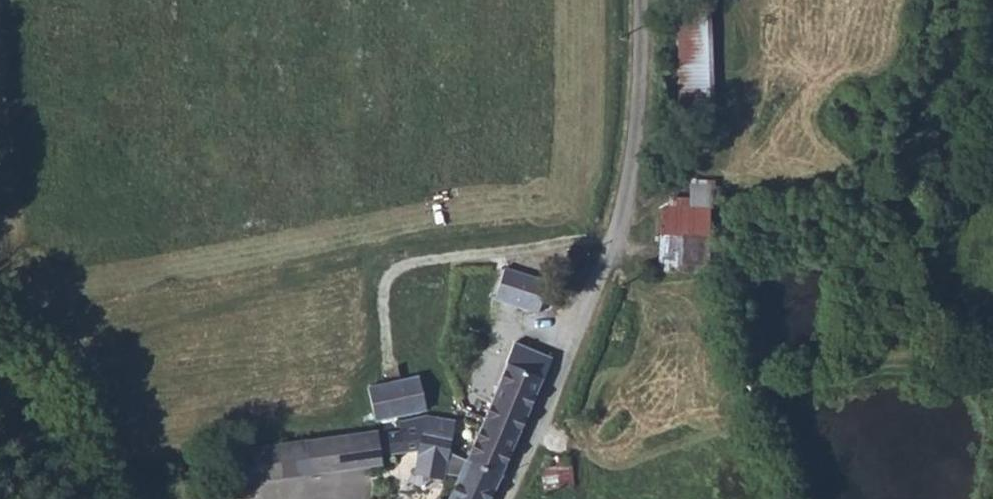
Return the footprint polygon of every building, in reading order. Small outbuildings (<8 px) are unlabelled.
[(715,7),(685,6),(680,98),(710,100),(715,7)] [(663,193),(661,268),(711,269),(713,177),(691,177),(691,194),(663,193)] [(506,459),(551,362),(516,346),(471,443),(506,459)] [(506,459),(471,443),(455,436),(457,401),(427,397),(421,452),(468,454),(451,484),(444,481),(436,498),(475,498),(476,498),(488,498),(506,459)] [(375,420),(374,415),(306,428),(308,462),(379,457),(380,441),(405,440),(403,404),(375,420)] [(255,457),(255,468),(280,467),(308,462),(306,428),(278,430),(279,454),(255,457)] [(278,430),(237,434),(238,470),(255,468),(255,457),(279,454),(278,430)] [(578,439),(569,433),(557,434),(556,467),(578,469),(578,439)]
